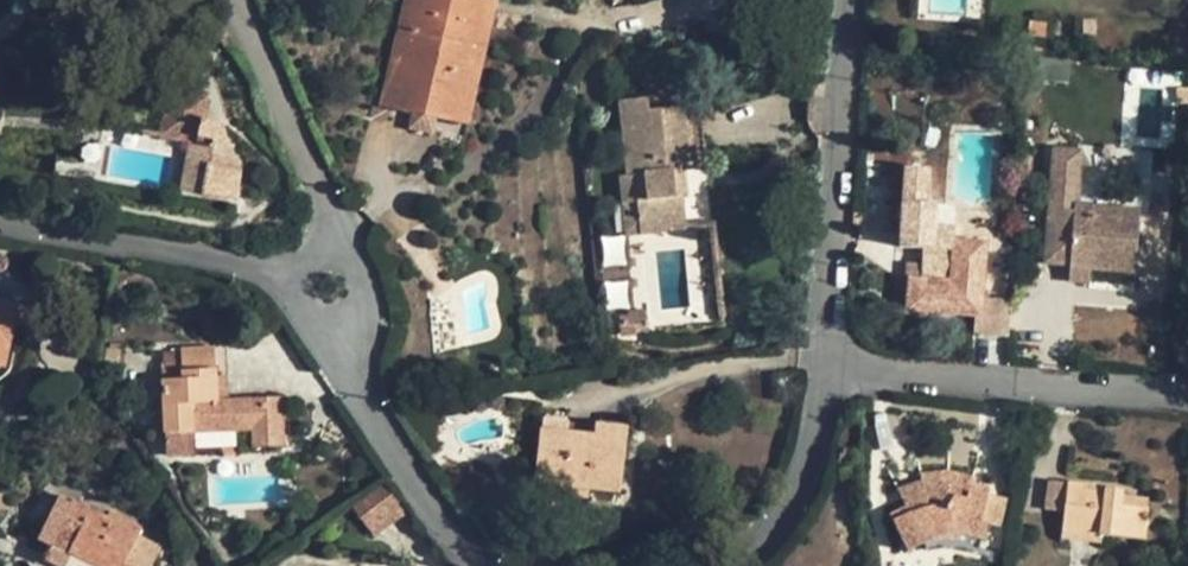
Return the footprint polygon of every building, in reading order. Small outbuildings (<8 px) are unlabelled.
[(384,100),(469,118),(493,0),(404,0),(384,100)] [(190,142),(212,146),(203,196),(235,202),(240,170),(219,122),(204,120),(208,97),(167,90),(158,137),(190,142)] [(682,171),(695,170),(689,106),(648,110),(647,98),(619,100),(626,174),(620,175),(623,203),(637,202),(640,233),(685,229),(681,195),(674,196),(672,172),(682,171)] [(203,196),(212,146),(190,142),(181,192),(203,196)] [(83,163),(57,159),(54,174),(92,181),(99,144),(97,143),(95,144),(91,145),(89,147),(87,148),(85,152),(85,155),(83,163)] [(1054,150),(1044,262),(1069,264),(1067,281),(1089,283),(1090,268),(1134,271),(1139,211),(1075,206),(1080,152),(1054,150)] [(915,227),(934,229),(935,204),(915,202),(919,169),(904,167),(899,247),(913,248),(915,227)] [(672,172),(674,196),(681,195),(684,195),(682,171),(672,172)] [(640,233),(637,202),(623,203),(625,235),(640,233)] [(934,229),(915,227),(913,248),(923,249),(923,247),(952,249),(953,240),(953,230),(934,229)] [(603,264),(625,263),(623,235),(601,236),(603,264)] [(974,316),(981,316),(980,333),(979,334),(1008,336),(1011,301),(982,299),(986,242),(953,240),(952,249),(923,247),(923,249),(920,279),(908,278),(905,311),(974,316)] [(603,267),(607,308),(628,306),(624,265),(603,267)] [(4,365),(16,305),(0,302),(0,364),(4,365)] [(649,333),(646,319),(645,310),(629,312),(630,314),(634,335),(649,333)] [(630,314),(618,316),(622,337),(634,335),(630,314)] [(165,432),(192,431),(253,428),(254,446),(283,444),(280,399),(228,401),(215,401),(214,377),(212,349),(183,350),(184,371),(163,371),(165,432)] [(227,376),(214,377),(215,401),(228,401),(227,376)] [(569,423),(542,420),(535,482),(589,488),(619,492),(626,429),(595,425),(593,436),(566,433),(569,423)] [(595,425),(569,423),(566,433),(593,436),(595,425)] [(192,431),(165,432),(167,458),(193,457),(192,431)] [(957,550),(980,556),(987,524),(982,523),(988,495),(971,491),(974,481),(949,475),(921,478),(921,481),(925,490),(902,498),(905,506),(890,514),(907,552),(924,543),(934,540),(936,539),(946,538),(949,539),(958,540),(957,550)] [(921,481),(897,489),(902,498),(925,490),(921,481)] [(1067,483),(1048,481),(1045,510),(1063,513),(1067,483)] [(589,488),(535,482),(534,493),(587,500),(589,488)] [(1124,489),(1067,483),(1063,513),(1061,528),(1100,532),(1100,535),(1144,540),(1147,508),(1122,505),(1123,496),(1124,489)] [(387,485),(362,503),(381,528),(405,510),(387,485)] [(1001,527),(1007,500),(988,495),(982,523),(987,524),(1001,527)] [(1148,499),(1123,496),(1122,505),(1147,508),(1148,499)] [(111,514),(108,519),(74,502),(60,530),(78,539),(71,553),(99,565),(149,565),(159,547),(136,536),(140,528),(111,514)] [(1100,532),(1061,528),(1060,538),(1098,542),(1100,535),(1100,532)] [(78,539),(60,530),(54,544),(71,553),(78,539)]
